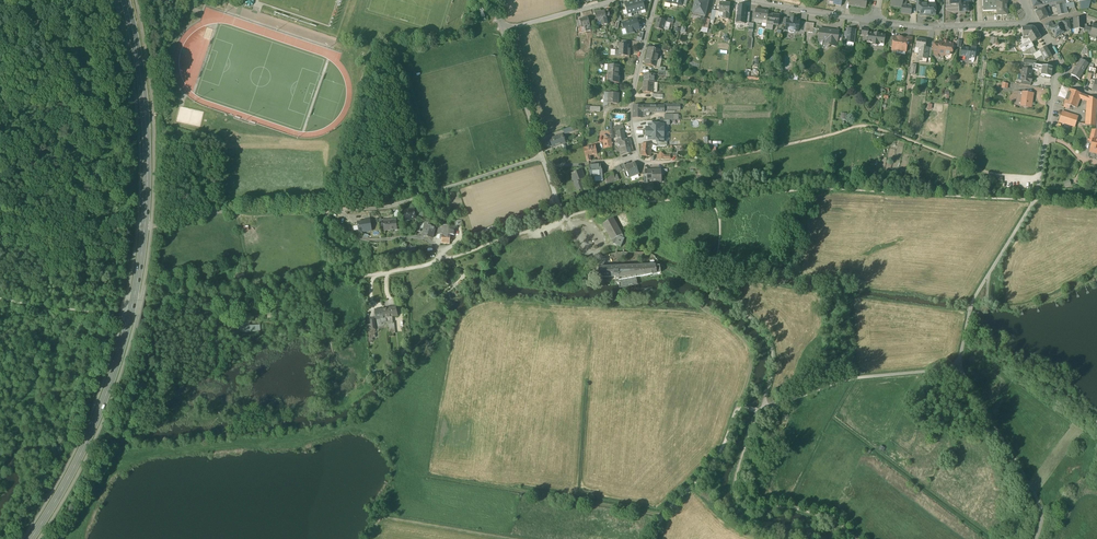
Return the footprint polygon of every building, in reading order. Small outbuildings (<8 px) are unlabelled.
[(645,9),(642,0),(640,0),(635,1),(632,2),(625,4),(626,9),(627,14),(641,10),(645,9)] [(682,6),(682,5),(684,0),(667,0),(666,2),(666,3),(665,3),(664,7),(670,8),(671,3),(682,6)] [(705,16),(708,2),(701,0),(696,0),(692,14),(705,16)] [(865,8),(867,0),(850,0),(849,6),(865,8)] [(959,13),(965,13),(969,13),(969,4),(971,4),(971,1),(970,1),(970,0),(950,0),(950,5),(959,5),(959,13)] [(978,17),(985,16),(989,15),(989,18),(995,18),(995,15),(999,15),(999,16),(1006,16),(1006,0),(977,0),(978,17)] [(1033,8),(1041,6),(1040,0),(1030,0),(1033,8)] [(1079,2),(1080,10),(1088,8),(1091,0),(1090,0),(1079,2)] [(907,3),(902,2),(902,7),(901,14),(911,15),(912,7),(906,6),(907,3)] [(722,19),(728,20),(730,4),(720,3),(719,12),(719,16),(720,18),(722,18),(722,16),(723,16),(723,18),(722,19)] [(934,8),(934,6),(929,6),(929,4),(928,4),(921,4),(921,12),(921,15),(934,15),(934,13),(936,12),(936,9),(934,8)] [(745,24),(745,22),(746,12),(747,6),(738,5),(736,23),(745,24)] [(1058,16),(1064,14),(1062,5),(1057,6),(1056,6),(1058,16)] [(1048,17),(1046,15),(1043,8),(1035,12),(1039,21),(1048,17)] [(712,10),(710,20),(714,21),(715,18),(718,18),(719,16),(719,12),(712,10)] [(754,19),(767,21),(768,14),(768,11),(755,10),(754,19)] [(608,24),(607,20),(606,17),(605,11),(599,12),(599,11),(595,12),(597,22),(598,25),(602,24),(602,26),(608,24)] [(704,19),(705,16),(692,14),(692,13),(691,19),(703,22),(704,18),(704,19)] [(779,16),(768,14),(767,21),(766,24),(773,25),(778,26),(779,16)] [(591,25),(590,26),(588,18),(580,20),(581,25),(582,28),(586,27),(587,32),(587,33),(591,32),(591,25)] [(708,29),(710,20),(704,19),(704,18),(703,22),(702,27),(708,29)] [(633,31),(640,29),(637,19),(622,24),(623,29),(625,29),(626,33),(627,32),(628,33),(633,32),(633,31)] [(661,30),(663,30),(663,29),(665,22),(665,21),(657,19),(654,28),(656,29),(661,30)] [(798,32),(801,32),(801,26),(799,25),(799,22),(795,21),(796,19),(791,19),(791,21),(788,20),(787,20),(786,25),(785,31),(788,31),(789,33),(791,34),(794,33),(795,32),(798,32)] [(1073,20),(1074,29),(1079,29),(1083,29),(1083,25),(1083,19),(1073,20)] [(1057,22),(1058,25),(1059,24),(1064,33),(1067,31),(1071,30),(1069,21),(1057,22)] [(805,32),(813,33),(813,29),(814,24),(806,23),(805,32)] [(1044,26),(1047,31),(1050,30),(1050,29),(1052,28),(1049,23),(1044,26)] [(1064,33),(1059,24),(1058,25),(1052,28),(1050,29),(1050,30),(1055,38),(1064,33)] [(1019,47),(1022,53),(1033,47),(1031,44),(1040,38),(1035,29),(1031,27),(1021,28),(1022,38),(1023,38),(1024,44),(1021,46),(1019,47)] [(861,36),(867,36),(868,33),(869,29),(862,28),(861,36)] [(828,46),(836,47),(836,42),(837,42),(838,35),(838,32),(820,30),(818,40),(822,41),(826,41),(829,42),(828,44),(828,46)] [(847,43),(854,43),(855,36),(855,31),(854,30),(847,30),(846,34),(845,34),(844,37),(846,37),(846,40),(846,42),(847,43)] [(872,46),(877,46),(878,44),(884,45),(885,35),(879,34),(874,33),(874,34),(868,33),(867,36),(866,43),(872,43),(872,46)] [(896,51),(905,52),(906,45),(907,39),(906,39),(893,37),(893,38),(892,48),(897,48),(896,51)] [(915,48),(919,49),(925,49),(926,40),(917,39),(916,45),(915,48)] [(946,55),(949,56),(950,54),(950,52),(951,52),(952,48),(952,44),(939,42),(939,45),(938,52),(938,53),(938,54),(939,55),(943,55),(945,54),(946,55)] [(619,55),(629,56),(630,49),(628,49),(628,45),(619,44),(619,50),(619,55)] [(969,59),(970,59),(970,58),(974,58),(976,47),(969,46),(969,49),(962,48),(960,56),(965,57),(965,59),(969,59)] [(1022,54),(1031,55),(1036,52),(1033,47),(1022,53),(1022,54)] [(1038,51),(1042,58),(1044,61),(1052,56),(1046,47),(1038,51)] [(650,48),(647,56),(658,58),(660,50),(650,48)] [(928,49),(925,49),(919,49),(919,54),(918,58),(927,59),(927,57),(927,55),(928,49)] [(1037,61),(1042,58),(1038,51),(1036,52),(1034,54),(1037,61)] [(655,67),(658,58),(647,56),(645,65),(655,67)] [(1083,56),(1081,59),(1089,64),(1089,60),(1083,56)] [(1071,75),(1079,80),(1089,64),(1081,59),(1071,75)] [(608,75),(608,77),(619,78),(620,73),(619,73),(619,65),(609,65),(608,71),(608,75)] [(1052,68),(1042,66),(1042,69),(1041,73),(1041,75),(1042,77),(1044,77),(1045,76),(1050,77),(1052,68)] [(1023,69),(1022,75),(1021,80),(1021,81),(1031,83),(1032,78),(1030,78),(1031,70),(1024,69),(1023,69)] [(645,74),(644,82),(653,83),(654,83),(655,74),(645,74)] [(653,93),(653,92),(653,83),(644,82),(643,82),(643,92),(653,93)] [(1064,107),(1068,108),(1069,105),(1076,108),(1079,102),(1082,94),(1069,89),(1064,103),(1065,104),(1064,107)] [(611,103),(618,103),(618,99),(617,99),(617,93),(608,92),(608,93),(608,103),(611,103)] [(1033,94),(1022,92),(1021,97),(1022,97),(1020,106),(1030,108),(1031,99),(1032,99),(1033,94)] [(1079,102),(1087,105),(1088,96),(1082,94),(1079,102)] [(1096,100),(1088,96),(1087,105),(1085,125),(1094,127),(1095,117),(1096,100)] [(664,106),(633,106),(633,118),(642,118),(642,117),(642,112),(646,112),(650,112),(665,112),(665,106),(664,106)] [(1059,121),(1074,127),(1077,117),(1062,112),(1059,121)] [(646,128),(646,132),(668,133),(668,125),(664,125),(664,124),(660,124),(649,124),(648,128),(646,128)] [(624,130),(623,125),(613,126),(615,135),(615,136),(617,135),(617,131),(623,130),(624,130)] [(1091,143),(1093,139),(1096,140),(1096,135),(1096,130),(1094,129),(1092,129),(1090,139),(1089,141),(1089,143),(1091,143)] [(663,143),(663,141),(667,142),(668,142),(668,133),(646,132),(646,137),(648,137),(648,141),(657,141),(657,143),(663,143)] [(550,139),(552,148),(566,143),(563,135),(550,139)] [(618,138),(620,147),(632,144),(630,138),(625,140),(624,136),(618,138)] [(603,140),(604,149),(612,147),(611,139),(603,140)] [(640,156),(651,157),(652,144),(641,143),(640,156)] [(633,151),(632,144),(620,147),(619,148),(620,152),(621,155),(633,151)] [(595,146),(588,147),(590,156),(597,154),(595,146)] [(627,170),(629,178),(633,176),(638,174),(639,174),(634,163),(625,166),(625,167),(627,170)] [(589,170),(591,177),(594,177),(602,176),(602,170),(601,170),(601,165),(589,165),(589,170)] [(581,170),(575,172),(578,180),(582,178),(584,177),(581,170)] [(656,180),(656,183),(662,183),(661,176),(661,170),(647,170),(647,174),(647,180),(653,180),(656,180)] [(604,175),(607,183),(615,180),(612,172),(604,175)] [(583,184),(582,178),(578,180),(573,181),(577,191),(582,189),(581,185),(583,184)] [(410,220),(410,221),(416,220),(415,210),(410,211),(404,212),(406,221),(410,220)] [(625,239),(622,234),(613,218),(603,224),(612,240),(614,244),(615,244),(615,245),(621,247),(625,239)] [(367,231),(367,232),(372,231),(370,220),(365,220),(366,222),(358,223),(359,232),(367,231)] [(384,223),(384,231),(398,230),(397,220),(389,221),(389,222),(384,223)] [(425,223),(424,230),(422,236),(427,237),(433,239),(435,227),(428,226),(429,224),(426,223),(425,223)] [(443,226),(442,234),(446,235),(446,238),(450,239),(450,236),(454,236),(455,227),(451,227),(443,226)] [(450,244),(450,239),(446,238),(446,235),(442,234),(442,235),(442,238),(441,243),(450,244)] [(619,281),(620,287),(634,284),(637,284),(636,279),(637,277),(657,273),(656,266),(656,265),(599,267),(599,277),(616,276),(616,280),(617,281),(618,282),(619,281)] [(396,306),(384,309),(386,318),(392,317),(398,315),(396,306)] [(375,310),(377,320),(386,318),(384,309),(380,310),(379,309),(375,310)] [(387,324),(389,334),(395,333),(394,323),(393,323),(387,324)]
